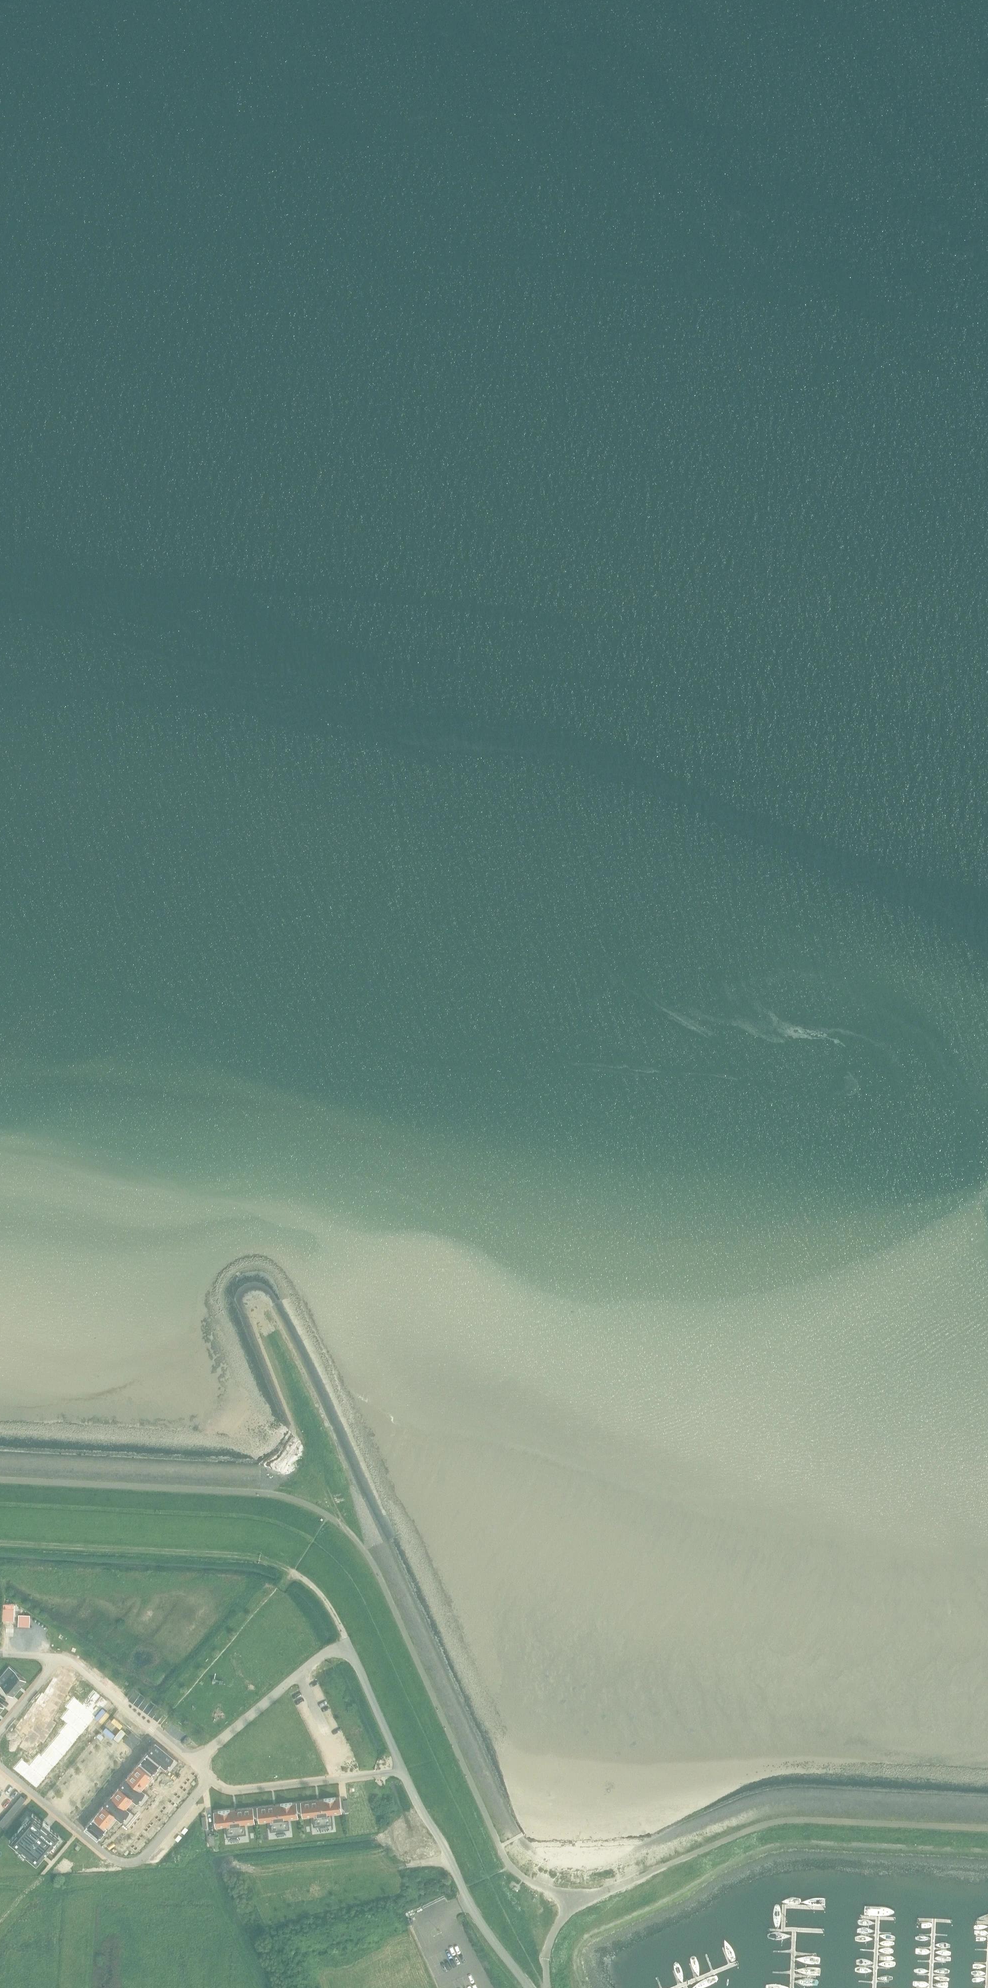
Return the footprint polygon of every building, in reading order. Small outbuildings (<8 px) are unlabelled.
[(2,1604),(2,1617),(14,1617),(14,1604),(2,1604)] [(30,1617),(29,1630),(62,1631),(62,1616),(30,1617)] [(8,1678),(1,1686),(13,1695),(25,1680),(9,1667),(3,1674),(8,1678)] [(72,1685),(63,1694),(71,1702),(80,1693),(72,1685)] [(58,1689),(51,1696),(64,1709),(70,1702),(58,1689)] [(135,1690),(128,1700),(157,1720),(164,1711),(135,1690)] [(56,1702),(47,1712),(54,1720),(63,1710),(56,1702)] [(42,1708),(33,1722),(48,1733),(48,1734),(54,1721),(42,1708)] [(119,1720),(114,1727),(128,1738),(134,1731),(119,1720)] [(39,1727),(31,1736),(41,1744),(41,1745),(48,1735),(39,1727)] [(113,1727),(105,1737),(114,1744),(122,1734),(113,1727)] [(24,1732),(18,1743),(23,1746),(34,1754),(35,1755),(41,1745),(24,1732)] [(105,1738),(97,1752),(109,1760),(116,1747),(105,1738)] [(23,1746),(16,1756),(27,1765),(34,1756),(23,1746)] [(97,1752),(91,1764),(104,1773),(110,1763),(97,1752)] [(10,1754),(5,1763),(22,1775),(22,1774),(27,1766),(10,1754)] [(91,1764),(84,1775),(96,1784),(104,1774),(91,1764)] [(85,1776),(79,1786),(90,1794),(96,1785),(85,1776)] [(78,1786),(71,1798),(81,1805),(88,1794),(78,1786)] [(339,1797),(301,1802),(302,1817),(312,1815),(313,1826),(332,1824),(331,1813),(341,1812),(339,1797)] [(70,1798),(65,1807),(77,1815),(82,1806),(70,1799),(70,1798)] [(270,1831),(289,1829),(288,1818),(297,1817),(296,1802),(257,1807),(259,1822),(269,1820),(270,1831)] [(226,1836),(245,1834),(244,1823),(254,1822),(252,1807),(214,1812),(215,1827),(225,1826),(226,1836)] [(32,1814),(9,1841),(36,1864),(59,1836),(49,1828),(50,1826),(43,1821),(42,1822),(32,1814)] [(209,1845),(216,1844),(214,1834),(208,1835),(209,1845)]
